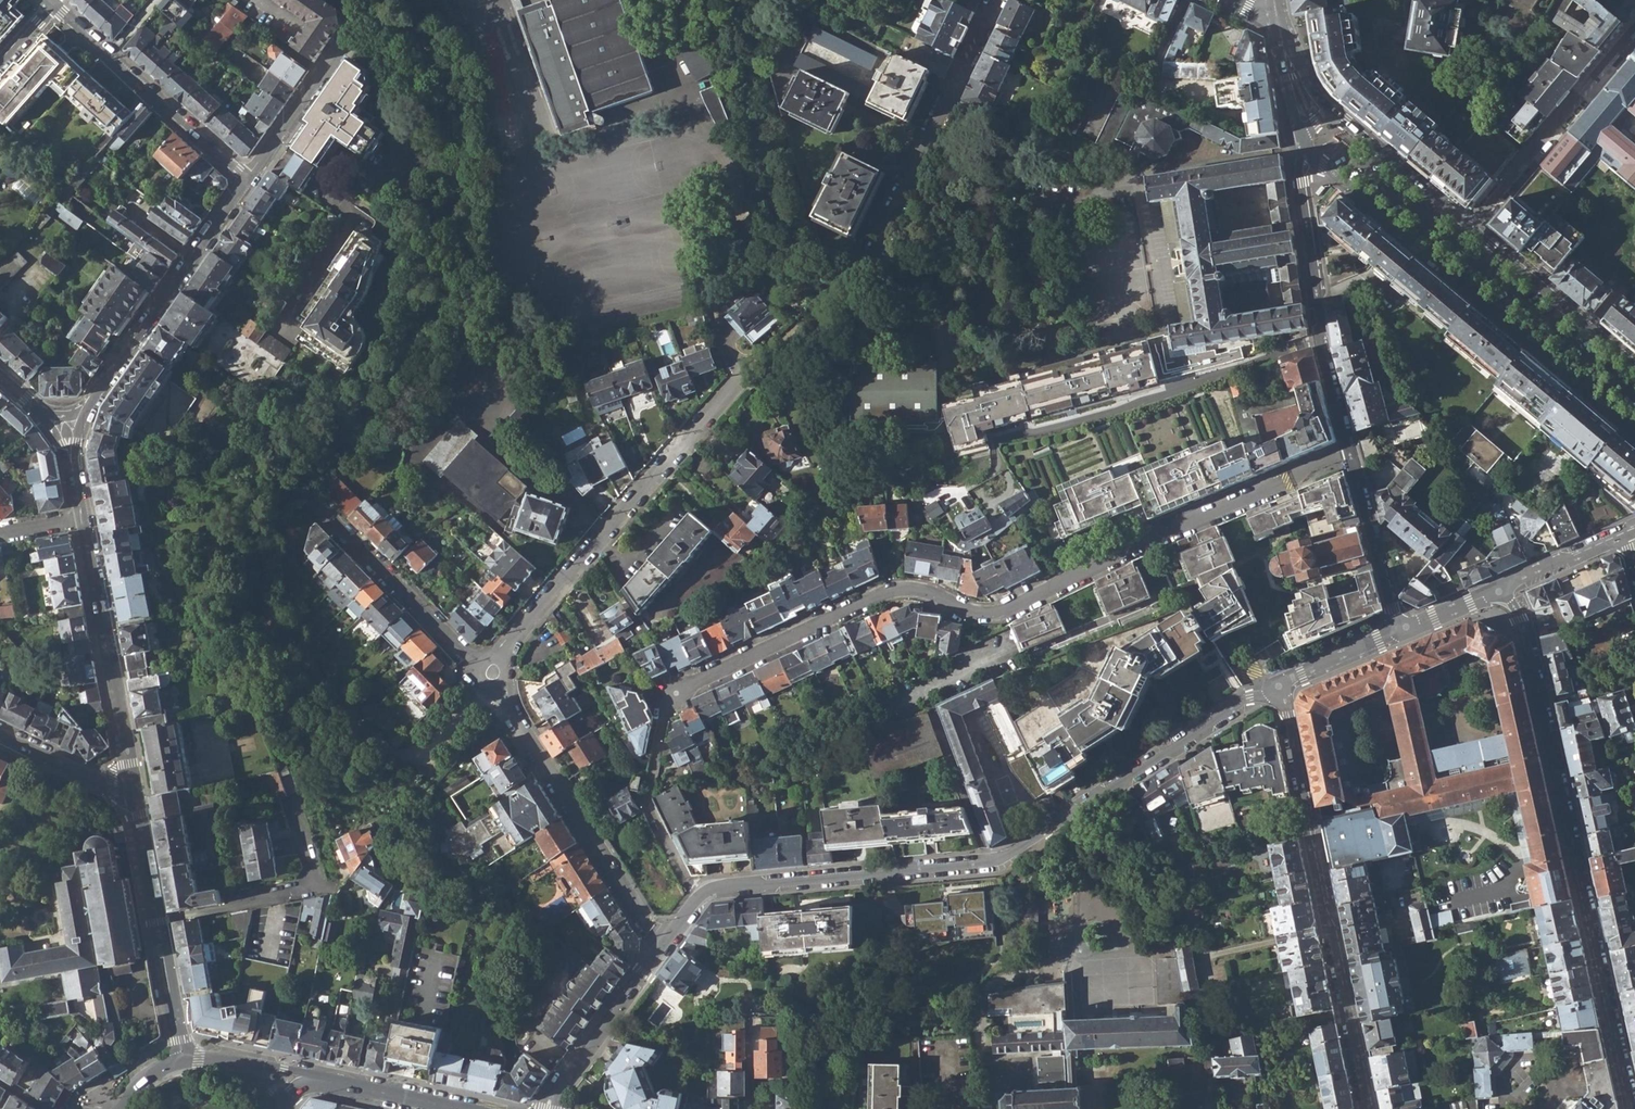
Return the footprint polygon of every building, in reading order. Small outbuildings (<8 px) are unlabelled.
[(34,6),(27,0),(12,0),(0,14),(0,43),(34,6)] [(9,0),(0,0),(0,9),(9,0)] [(100,30),(113,41),(134,17),(122,7),(116,12),(105,3),(108,0),(75,0),(71,4),(100,30)] [(170,20),(173,23),(177,26),(189,10),(177,0),(166,0),(158,10),(170,20)] [(198,0),(177,0),(189,10),(198,0)] [(307,27),(317,34),(322,28),(334,37),(342,26),(339,12),(321,0),(273,0),(275,1),(273,3),(282,9),(283,8),(308,25),(307,27)] [(541,90),(543,90),(530,50),(513,0),(511,0),(541,90)] [(530,50),(534,48),(523,14),(525,13),(521,0),(513,0),(530,50)] [(545,6),(546,9),(553,6),(551,0),(543,0),(545,6)] [(590,113),(653,92),(621,0),(551,0),(553,6),(590,113)] [(915,40),(952,58),(973,12),(948,0),(935,0),(915,40)] [(998,24),(1022,36),(1034,11),(1031,9),(1034,3),(1029,0),(1009,0),(998,24)] [(1167,24),(1177,0),(1112,0),(1116,2),(1121,1),(1146,13),(1148,18),(1156,22),(1160,21),(1167,24)] [(1308,14),(1327,12),(1325,7),(1325,0),(1291,0),(1294,17),(1308,14)] [(1337,5),(1334,6),(1335,11),(1346,9),(1348,9),(1347,0),(1337,2),(1337,5)] [(1444,56),(1445,53),(1458,54),(1460,39),(1464,39),(1465,32),(1462,32),(1462,26),(1465,26),(1466,18),(1463,18),(1465,2),(1451,0),(1414,0),(1409,48),(1413,47),(1413,49),(1437,51),(1437,56),(1444,56)] [(1500,0),(1487,0),(1485,13),(1497,14),(1500,0)] [(1532,8),(1537,0),(1520,0),(1532,8)] [(1546,17),(1557,24),(1572,33),(1600,51),(1623,25),(1602,8),(1592,0),(1556,0),(1546,17)] [(1634,10),(1634,0),(1608,0),(1602,8),(1623,25),(1634,10)] [(1168,52),(1175,56),(1188,26),(1205,34),(1214,14),(1189,2),(1168,52)] [(216,9),(224,17),(225,16),(230,11),(227,10),(223,9),(219,5),(216,9)] [(590,113),(553,6),(546,9),(545,6),(525,13),(523,14),(534,48),(530,50),(543,90),(556,128),(560,127),(562,132),(587,123),(586,121),(584,115),(590,113)] [(225,16),(239,26),(246,18),(233,7),(230,11),(225,16)] [(1553,30),(1557,24),(1546,17),(1532,8),(1528,16),(1550,30),(1553,30)] [(1315,60),(1353,55),(1361,52),(1356,15),(1347,14),(1346,9),(1335,11),(1327,12),(1308,14),(1315,60)] [(219,24),(232,34),(239,26),(225,16),(224,17),(219,24)] [(155,37),(149,44),(153,46),(173,23),(170,20),(155,37)] [(212,31),(225,41),(232,34),(219,24),(212,31)] [(985,53),(1009,64),(1022,36),(998,24),(985,53)] [(143,27),(124,48),(124,51),(134,60),(149,44),(155,37),(143,27)] [(292,48),(308,60),(316,50),(321,54),(334,37),(322,28),(317,34),(307,27),(292,48)] [(806,40),(869,70),(875,58),(812,27),(806,40)] [(673,40),(697,81),(713,71),(690,30),(673,40)] [(1245,65),(1268,66),(1263,37),(1248,30),(1245,31),(1238,49),(1233,46),(1229,55),(1234,58),(1232,64),(1245,65)] [(205,39),(218,49),(225,41),(212,31),(205,39)] [(1555,58),(1553,63),(1577,79),(1600,51),(1572,33),(1555,58)] [(0,84),(0,122),(2,124),(6,128),(17,116),(34,97),(37,100),(49,87),(51,87),(55,82),(67,94),(86,72),(44,34),(0,84)] [(193,40),(199,46),(205,40),(201,36),(197,39),(195,38),(193,40)] [(199,46),(212,56),(218,49),(205,39),(205,40),(199,46)] [(930,72),(942,78),(952,58),(915,40),(914,40),(904,60),(930,72)] [(160,53),(153,46),(149,44),(134,60),(152,76),(167,59),(171,54),(164,48),(160,53)] [(277,79),(294,93),(308,73),(274,48),(271,52),(271,58),(273,59),(268,66),(273,69),(270,73),(276,77),(277,79)] [(314,65),(321,54),(316,50),(308,60),(314,65)] [(985,53),(961,102),(968,106),(978,105),(981,98),(997,105),(1003,92),(1000,90),(1012,66),(1009,64),(985,53)] [(872,105),(906,121),(930,72),(904,60),(891,54),(890,57),(894,59),(886,76),(880,73),(875,83),(881,86),(872,105)] [(784,112),(833,134),(852,95),(869,103),(875,91),(799,55),(793,68),(803,72),(784,112)] [(1355,64),(1353,55),(1315,60),(1316,68),(1320,79),(1333,96),(1343,105),(1368,75),(1355,64)] [(1568,134),(1590,152),(1593,148),(1597,150),(1600,147),(1615,160),(1608,168),(1634,190),(1634,148),(1611,128),(1626,110),(1634,117),(1634,55),(1568,134)] [(1511,87),(1523,97),(1546,116),(1577,79),(1553,63),(1540,56),(1535,57),(1511,87)] [(152,76),(163,86),(178,69),(167,59),(152,76)] [(320,168),(323,170),(341,143),(366,161),(384,135),(370,126),(375,119),(363,111),(372,97),(368,95),(373,88),(364,82),(370,73),(351,59),(289,146),(299,153),(320,168)] [(1164,76),(1219,78),(1219,64),(1164,60),(1164,62),(1164,76)] [(1077,70),(1086,75),(1090,68),(1081,63),(1077,70)] [(1250,107),(1254,137),(1278,134),(1268,66),(1245,65),(1247,82),(1219,85),(1223,109),(1237,106),(1238,109),(1250,107)] [(1081,92),(1094,98),(1105,75),(1092,68),(1081,92)] [(163,86),(184,105),(199,88),(178,69),(163,86)] [(32,132),(79,175),(95,158),(102,151),(112,140),(112,139),(117,134),(134,115),(86,72),(64,97),(63,98),(32,132)] [(265,92),(284,106),(294,93),(277,79),(276,77),(270,73),(265,79),(260,76),(254,84),(265,92)] [(1343,105),(1383,139),(1407,109),(1402,104),(1406,97),(1379,75),(1373,79),(1368,75),(1343,105)] [(708,82),(712,92),(717,90),(712,80),(708,82)] [(55,82),(51,87),(63,98),(64,97),(67,94),(55,82)] [(184,105),(196,116),(211,98),(215,94),(210,90),(207,94),(203,91),(207,87),(203,84),(199,88),(184,105)] [(265,92),(255,104),(253,108),(249,104),(251,101),(248,99),(241,108),(260,122),(268,128),(284,106),(265,92)] [(715,97),(727,133),(731,132),(718,95),(715,97)] [(1136,104),(1118,140),(1136,150),(1155,159),(1167,155),(1175,141),(1182,138),(1180,132),(1190,129),(1195,117),(1149,95),(1136,104)] [(1409,161),(1431,180),(1457,150),(1483,119),(1487,115),(1464,96),(1442,122),(1409,161)] [(34,97),(17,116),(20,119),(37,100),(34,97)] [(1514,109),(1512,107),(1508,107),(1507,109),(1506,112),(1509,115),(1499,126),(1522,145),(1546,116),(1523,97),(1514,109)] [(196,116),(205,124),(221,107),(211,98),(196,116)] [(1383,139),(1409,161),(1442,122),(1416,99),(1407,109),(1383,139)] [(134,115),(117,134),(124,141),(127,144),(153,113),(143,105),(134,115)] [(205,124),(226,142),(240,124),(221,107),(205,124)] [(590,113),(584,115),(586,121),(588,120),(591,122),(599,125),(602,124),(604,121),(602,117),(594,114),(590,114),(590,113)] [(1190,129),(1241,153),(1280,147),(1278,134),(1254,137),(1243,139),(1195,117),(1190,129)] [(1518,150),(1483,119),(1457,150),(1431,180),(1467,210),(1518,150)] [(226,142),(242,157),(248,156),(268,128),(260,122),(252,134),(240,124),(226,142)] [(176,174),(182,179),(191,169),(202,157),(175,133),(155,158),(174,176),(176,174)] [(117,134),(112,139),(120,146),(124,141),(117,134)] [(1600,161),(1590,152),(1568,134),(1540,167),(1572,194),(1600,161)] [(107,156),(102,151),(95,158),(101,163),(107,156)] [(291,185),(302,192),(320,168),(299,153),(281,178),(291,185)] [(815,220),(851,237),(882,172),(845,154),(834,177),(832,176),(827,187),(830,188),(815,220)] [(204,180),(208,175),(213,167),(202,157),(191,169),(204,180)] [(1160,201),(1164,221),(1168,244),(1183,242),(1190,281),(1175,284),(1181,325),(1172,327),(1176,351),(1307,330),(1303,306),(1301,305),(1298,285),(1296,265),(1297,265),(1297,262),(1297,248),(1297,235),(1291,224),(1291,221),(1289,221),(1286,200),(1283,180),(1285,179),(1281,157),(1146,179),(1151,202),(1160,201)] [(85,180),(101,163),(95,158),(79,175),(85,180)] [(226,179),(213,167),(208,175),(214,180),(213,182),(213,188),(218,191),(224,191),(228,185),(226,179)] [(1555,214),(1572,194),(1540,167),(1489,228),(1521,255),(1555,214)] [(278,199),(280,201),(291,185),(281,178),(271,171),(260,186),(278,199)] [(66,190),(72,194),(85,180),(79,175),(66,190)] [(262,221),(272,207),(278,199),(260,186),(244,209),(262,221)] [(61,195),(68,201),(73,195),(72,194),(66,190),(61,195)] [(1327,227),(1354,248),(1376,224),(1340,193),(1330,207),(1327,205),(1317,206),(1321,227),(1327,227)] [(160,206),(195,231),(203,220),(167,195),(160,206)] [(280,201),(278,199),(272,207),(277,210),(282,202),(280,201)] [(55,201),(50,206),(54,209),(58,203),(55,201)] [(109,222),(121,230),(128,219),(122,215),(126,210),(121,206),(119,209),(114,205),(110,210),(115,214),(109,222)] [(50,206),(49,208),(51,209),(54,215),(52,218),(65,227),(63,229),(93,251),(103,236),(83,221),(76,230),(58,216),(60,213),(54,209),(50,206)] [(150,219),(185,245),(195,231),(160,206),(150,219)] [(52,218),(54,215),(51,209),(49,208),(44,212),(52,218)] [(228,231),(246,244),(262,221),(244,209),(228,231)] [(40,230),(52,218),(44,212),(34,223),(40,230)] [(1549,279),(1591,315),(1611,291),(1569,256),(1585,238),(1555,214),(1521,255),(1540,271),(1543,267),(1553,275),(1549,279)] [(121,230),(144,248),(152,236),(128,219),(121,230)] [(338,219),(280,300),(285,304),(343,223),(338,219)] [(1354,248),(1388,277),(1409,252),(1376,224),(1354,248)] [(234,267),(237,270),(247,256),(246,253),(250,247),(246,244),(228,231),(213,252),(234,267)] [(368,297),(381,249),(371,241),(363,235),(362,237),(358,234),(338,262),(339,263),(332,273),(335,275),(329,283),(331,285),(325,293),(322,291),(310,309),(311,310),(304,320),(308,323),(302,331),(304,332),(297,341),(318,356),(320,353),(338,365),(339,362),(350,370),(364,348),(365,336),(361,333),(363,331),(346,319),(364,294),(368,297)] [(144,248),(170,267),(178,255),(152,236),(144,248)] [(374,237),(371,241),(381,249),(383,244),(374,237)] [(144,248),(135,242),(127,253),(136,260),(161,278),(170,267),(144,248)] [(27,261),(17,251),(0,269),(0,289),(27,261)] [(223,290),(233,276),(229,274),(234,267),(213,252),(201,270),(198,273),(223,290)] [(1466,300),(1409,252),(1388,277),(1444,326),(1466,300)] [(52,256),(48,253),(45,257),(43,264),(46,266),(52,256)] [(66,265),(52,256),(46,266),(58,275),(66,265)] [(136,260),(126,274),(132,278),(134,279),(148,289),(152,292),(161,278),(136,260)] [(109,332),(115,336),(148,289),(134,279),(132,278),(126,274),(115,266),(81,313),(87,317),(101,327),(109,332)] [(184,293),(209,310),(221,293),(223,290),(198,273),(184,293)] [(1326,300),(1333,349),(1363,341),(1367,340),(1373,338),(1372,335),(1353,341),(1343,305),(1349,303),(1347,292),(1326,300)] [(189,344),(262,395),(268,387),(285,363),(282,361),(257,344),(242,333),(209,310),(184,293),(162,325),(189,344)] [(261,306),(269,311),(278,298),(270,293),(261,306)] [(687,295),(690,308),(696,306),(693,294),(687,295)] [(1634,352),(1634,300),(1634,299),(1631,303),(1625,297),(1602,324),(1634,352)] [(276,316),(285,304),(280,300),(278,298),(269,311),(276,316)] [(745,340),(753,348),(788,318),(771,300),(765,305),(761,301),(758,304),(756,301),(749,308),(745,303),(731,314),(745,340)] [(1448,330),(1498,371),(1519,346),(1466,300),(1444,326),(1448,330)] [(686,317),(690,329),(705,323),(702,313),(700,314),(686,317)] [(83,346),(97,356),(101,350),(103,346),(101,345),(109,332),(101,327),(87,317),(78,329),(72,325),(65,334),(83,346)] [(250,322),(242,333),(257,344),(265,333),(265,332),(250,322)] [(144,350),(171,370),(189,344),(162,325),(144,350)] [(12,367),(29,348),(11,332),(14,328),(13,327),(0,341),(0,356),(12,367)] [(257,344),(282,361),(290,350),(265,333),(257,344)] [(1382,364),(1373,338),(1367,340),(1375,367),(1382,364)] [(1333,349),(1345,393),(1375,385),(1363,341),(1333,349)] [(558,347),(560,355),(574,351),(571,344),(558,347)] [(72,363),(92,376),(104,360),(97,356),(83,346),(72,363)] [(1573,391),(1519,346),(1498,371),(1488,383),(1494,388),(1542,427),(1573,391)] [(12,367),(28,381),(44,363),(29,348),(12,367)] [(684,362),(689,377),(715,368),(708,349),(683,358),(684,362)] [(1280,358),(1288,391),(1291,391),(1296,389),(1319,383),(1311,356),(1310,349),(1280,358)] [(121,438),(180,453),(191,437),(177,426),(196,399),(167,377),(172,370),(171,370),(144,350),(103,407),(95,431),(121,438)] [(49,357),(53,360),(59,354),(55,351),(49,357)] [(945,407),(956,450),(984,443),(980,429),(1156,383),(1149,354),(1142,356),(1138,357),(1124,361),(1102,366),(1102,372),(1024,393),(1022,387),(945,407)] [(865,360),(850,359),(849,416),(944,417),(945,407),(938,407),(933,407),(934,360),(865,360)] [(611,374),(620,398),(652,386),(643,363),(643,360),(627,366),(628,368),(611,374)] [(661,387),(666,400),(694,390),(689,377),(684,362),(656,372),(651,360),(643,363),(652,386),(653,390),(661,387)] [(42,393),(46,397),(61,397),(60,369),(45,370),(41,374),(42,393)] [(60,369),(61,397),(78,396),(82,390),(82,373),(75,369),(60,369)] [(586,383),(595,407),(620,398),(611,374),(586,383)] [(1229,381),(1233,396),(1245,393),(1240,377),(1229,381)] [(1024,379),(978,392),(980,398),(1025,385),(1024,379)] [(561,383),(569,403),(576,400),(569,380),(561,383)] [(1319,383),(1296,389),(1303,416),(1293,434),(1285,437),(1292,460),(1335,442),(1319,383)] [(1379,383),(1375,385),(1345,393),(1355,431),(1390,421),(1385,407),(1380,388),(1379,383)] [(1513,462),(1542,427),(1494,388),(1466,422),(1513,462)] [(1204,391),(1189,398),(1190,401),(1205,394),(1204,391)] [(1295,405),(1291,391),(1288,391),(1266,397),(1270,412),(1278,410),(1295,405)] [(1579,463),(1587,469),(1620,431),(1573,391),(1542,427),(1513,462),(1506,469),(1520,481),(1512,491),(1523,501),(1527,496),(1541,507),(1579,463)] [(9,401),(0,393),(0,411),(9,401)] [(1253,416),(1270,412),(1266,397),(1236,405),(1256,476),(1292,460),(1285,437),(1259,448),(1258,445),(1260,444),(1253,416)] [(1404,400),(1385,407),(1390,421),(1419,413),(1404,400)] [(22,437),(26,443),(40,434),(26,416),(12,404),(3,415),(25,435),(22,437)] [(205,428),(217,437),(233,415),(221,405),(205,428)] [(1495,482),(1506,469),(1513,462),(1466,422),(1448,444),(1495,482)] [(763,436),(771,465),(778,463),(780,462),(780,464),(785,466),(791,464),(793,460),(793,458),(801,456),(795,438),(794,437),(793,437),(788,424),(765,432),(763,436)] [(1095,429),(1080,435),(1081,438),(1096,431),(1095,429)] [(88,455),(93,487),(122,482),(117,452),(121,438),(95,431),(88,455)] [(1620,431),(1587,469),(1585,473),(1633,513),(1634,512),(1634,444),(1620,431)] [(28,472),(30,484),(59,479),(55,453),(40,434),(26,443),(31,451),(35,448),(40,454),(43,469),(28,472)] [(1358,441),(1361,453),(1378,449),(1375,439),(1372,437),(1358,441)] [(795,438),(801,456),(804,455),(795,438)] [(515,530),(557,544),(569,509),(554,504),(554,503),(543,499),(543,500),(528,495),(529,491),(473,440),(443,474),(505,528),(509,524),(515,530)] [(580,459),(566,466),(560,469),(584,498),(593,488),(592,485),(608,477),(595,453),(591,442),(578,455),(580,459)] [(1149,475),(1134,481),(1144,506),(1148,515),(1186,499),(1193,496),(1196,502),(1204,498),(1195,477),(1202,475),(1208,490),(1216,486),(1239,477),(1241,482),(1256,476),(1247,445),(1228,453),(1224,443),(1209,450),(1194,456),(1187,459),(1157,472),(1149,475)] [(595,453),(608,477),(626,467),(614,444),(595,453)] [(1207,444),(1192,450),(1194,456),(1209,450),(1207,444)] [(1486,492),(1495,482),(1448,444),(1440,454),(1486,492)] [(1051,447),(1036,454),(1037,456),(1053,450),(1051,447)] [(1380,456),(1378,449),(1361,453),(1363,462),(1380,456)] [(1380,523),(1383,520),(1405,495),(1424,472),(1413,462),(1398,449),(1383,455),(1402,473),(1388,489),(1373,495),(1380,523)] [(730,477),(756,500),(768,485),(763,480),(771,470),(748,450),(739,461),(742,464),(730,477)] [(1184,453),(1154,466),(1157,472),(1187,459),(1184,453)] [(1418,457),(1413,462),(1424,472),(1428,466),(1418,457)] [(885,470),(890,476),(912,463),(908,458),(885,470)] [(3,474),(9,469),(0,460),(0,471),(3,474)] [(1147,469),(1132,475),(1134,481),(1149,475),(1147,469)] [(1073,483),(1075,488),(1105,475),(1103,470),(1073,483)] [(853,488),(855,493),(884,477),(883,471),(859,483),(853,488)] [(1063,522),(1067,531),(1111,513),(1114,518),(1122,515),(1113,494),(1121,491),(1117,482),(1113,472),(1105,475),(1075,488),(1068,491),(1072,501),(1057,507),(1063,522)] [(321,489),(351,509),(362,493),(332,473),(321,489)] [(1344,473),(1303,489),(1246,513),(1256,537),(1286,525),(1287,526),(1292,524),(1290,519),(1289,516),(1305,511),(1306,515),(1312,537),(1347,528),(1345,521),(1356,518),(1348,490),(1344,492),(1339,477),(1344,475),(1344,473)] [(1113,494),(1122,515),(1144,506),(1134,481),(1132,475),(1117,482),(1121,491),(1113,494)] [(1339,477),(1344,492),(1348,490),(1344,475),(1339,477)] [(1219,492),(1241,482),(1239,477),(1216,486),(1219,492)] [(37,492),(41,513),(60,509),(64,503),(59,479),(30,484),(31,493),(37,492)] [(93,487),(99,516),(133,510),(133,507),(128,481),(122,482),(93,487)] [(4,519),(8,514),(10,514),(11,518),(15,517),(12,497),(10,496),(0,485),(0,520),(4,519)] [(1000,504),(1006,511),(1009,517),(1031,500),(1034,505),(1041,501),(1034,489),(1027,494),(1024,490),(1000,504)] [(1422,555),(1428,562),(1431,558),(1450,535),(1442,527),(1443,525),(1433,515),(1437,511),(1430,505),(1426,510),(1416,501),(1414,503),(1405,495),(1383,520),(1389,526),(1388,528),(1400,539),(1395,544),(1405,552),(1410,547),(1421,556),(1422,555)] [(1186,499),(1148,515),(1151,520),(1189,504),(1186,499)] [(1562,499),(1543,523),(1527,541),(1530,544),(1541,547),(1543,552),(1579,537),(1562,499)] [(942,511),(935,500),(925,507),(932,518),(942,511)] [(348,519),(365,536),(383,518),(366,501),(348,519)] [(886,506),(889,528),(909,526),(907,504),(886,506)] [(758,532),(769,542),(785,524),(761,505),(753,514),(755,516),(748,524),(758,532)] [(859,506),(866,530),(889,528),(886,506),(886,505),(859,506)] [(961,529),(962,529),(962,528),(986,516),(980,507),(968,512),(965,511),(956,515),(955,518),(961,529)] [(1520,535),(1527,541),(1543,523),(1526,509),(1519,517),(1520,535)] [(99,516),(102,534),(137,527),(133,510),(99,516)] [(1006,511),(989,522),(993,529),(997,535),(1013,522),(1009,517),(1006,511)] [(1290,519),(1306,515),(1305,511),(1289,516),(1290,519)] [(714,531),(738,552),(744,544),(746,545),(758,532),(748,524),(734,512),(724,524),(722,523),(722,524),(717,519),(709,527),(714,531)] [(631,605),(639,616),(687,562),(687,563),(693,556),(693,554),(714,531),(709,527),(693,513),(623,593),(631,605)] [(1067,531),(1063,522),(1057,525),(1063,539),(1114,518),(1111,513),(1067,531)] [(989,522),(986,516),(962,528),(962,529),(969,540),(977,537),(982,545),(986,544),(989,542),(985,534),(993,529),(989,522)] [(365,536),(378,550),(397,531),(383,518),(365,536)] [(305,550),(311,556),(330,539),(315,524),(311,528),(305,550)] [(1297,583),(1366,564),(1368,563),(1368,562),(1366,562),(1364,556),(1366,555),(1365,553),(1364,554),(1362,549),(1364,548),(1363,546),(1362,546),(1361,542),(1363,542),(1362,540),(1360,540),(1359,535),(1360,535),(1360,533),(1359,533),(1356,526),(1358,526),(1358,524),(1347,528),(1312,537),(1288,544),(1291,553),(1277,557),(1278,559),(1273,561),(1270,566),(1271,574),(1278,577),(1282,576),(1283,578),(1295,575),(1297,583)] [(1200,576),(1204,588),(1202,590),(1210,603),(1194,613),(1195,614),(1204,628),(1213,642),(1226,634),(1253,617),(1233,569),(1230,571),(1228,565),(1231,563),(1221,539),(1219,540),(1217,535),(1219,534),(1216,526),(1178,542),(1193,580),(1200,576)] [(102,534),(106,557),(134,553),(130,536),(138,535),(142,534),(141,527),(137,527),(102,534)] [(985,534),(989,542),(997,535),(993,529),(985,534)] [(378,550),(392,563),(409,545),(397,531),(378,550)] [(1498,538),(1501,545),(1513,539),(1510,533),(1506,531),(1499,534),(1498,538)] [(1485,560),(1466,545),(1462,542),(1452,533),(1450,535),(1431,558),(1442,566),(1455,551),(1461,556),(1465,568),(1455,573),(1462,589),(1481,581),(1492,576),(1485,560)] [(40,540),(44,562),(45,561),(73,556),(70,535),(40,540)] [(141,551),(138,535),(130,536),(134,553),(139,551),(141,551)] [(938,578),(959,581),(963,560),(965,550),(957,547),(945,536),(943,548),(942,549),(946,550),(956,552),(955,558),(944,556),(941,555),(939,576),(938,578)] [(310,557),(312,559),(321,569),(341,550),(330,539),(311,556),(310,557)] [(403,556),(419,573),(436,555),(421,539),(403,556)] [(1492,549),(1485,560),(1492,576),(1523,562),(1513,539),(1501,545),(1492,549)] [(848,568),(856,587),(879,576),(869,540),(859,544),(857,550),(842,556),(848,568)] [(961,540),(957,547),(965,550),(970,549),(966,542),(961,540)] [(536,570),(503,541),(484,562),(499,576),(513,589),(516,592),(536,570)] [(905,571),(939,576),(941,555),(942,549),(943,548),(908,541),(905,571)] [(1,547),(5,563),(15,561),(12,545),(1,547)] [(1006,585),(1007,588),(1040,571),(1027,545),(1018,550),(1019,552),(995,563),(1006,585)] [(965,550),(963,560),(972,561),(970,549),(965,550)] [(321,569),(336,584),(356,566),(341,550),(321,569)] [(106,557),(110,581),(143,575),(150,573),(148,565),(142,566),(142,563),(139,551),(134,553),(106,557)] [(678,596),(686,608),(689,606),(750,561),(740,553),(678,596)] [(1601,560),(1608,574),(1622,568),(1620,558),(1613,555),(1601,560)] [(64,609),(66,621),(85,618),(73,556),(45,561),(47,575),(50,574),(57,611),(64,609)] [(982,564),(984,568),(995,562),(992,558),(982,564)] [(1449,581),(1442,566),(1431,558),(1428,562),(1399,594),(1401,598),(1416,609),(1446,596),(1441,585),(1449,581)] [(317,573),(321,569),(312,559),(308,563),(317,573)] [(975,572),(972,561),(963,560),(959,581),(958,589),(979,596),(985,595),(975,572)] [(1093,582),(1106,615),(1146,598),(1132,561),(1128,563),(1120,569),(1093,582)] [(984,568),(975,572),(985,595),(1006,585),(995,563),(995,562),(984,568)] [(336,584),(351,600),(371,581),(356,566),(336,584)] [(831,576),(823,580),(830,595),(832,598),(856,587),(848,568),(838,572),(837,569),(829,572),(831,576)] [(819,571),(796,583),(807,607),(808,609),(822,602),(821,600),(830,595),(823,580),(819,571)] [(1321,633),(1337,629),(1337,627),(1352,622),(1352,620),(1368,616),(1368,613),(1381,610),(1376,593),(1371,572),(1356,576),(1361,591),(1328,600),(1325,584),(1301,591),(1303,597),(1294,601),(1296,611),(1287,613),(1292,630),(1289,631),(1296,646),(1321,635),(1321,633)] [(1554,615),(1559,626),(1568,623),(1568,624),(1630,598),(1623,572),(1558,600),(1556,597),(1563,594),(1558,583),(1568,579),(1566,575),(1542,585),(1549,602),(1554,615)] [(769,584),(771,589),(781,584),(780,582),(793,576),(792,573),(769,584)] [(110,581),(118,623),(143,618),(151,616),(143,575),(110,581)] [(485,591),(502,607),(509,599),(507,596),(513,589),(499,576),(493,583),(491,582),(484,590),(485,591)] [(796,583),(793,576),(780,582),(781,584),(771,589),(776,600),(785,620),(798,614),(796,612),(807,607),(796,583)] [(351,600),(364,613),(384,594),(371,581),(351,600)] [(1454,593),(1449,581),(1441,585),(1446,596),(1454,593)] [(1534,608),(1549,602),(1542,585),(1527,592),(1534,608)] [(468,610),(486,625),(502,607),(485,591),(468,610)] [(362,615),(382,634),(403,613),(384,594),(364,613),(362,615)] [(443,615),(470,643),(486,625),(468,610),(464,606),(457,600),(443,615)] [(749,613),(758,633),(785,620),(776,600),(749,613)] [(617,639),(621,645),(629,639),(634,645),(650,633),(639,616),(631,621),(623,610),(619,603),(601,615),(612,633),(617,639)] [(631,605),(623,610),(631,621),(639,616),(631,605)] [(890,613),(900,634),(919,625),(922,613),(922,610),(916,609),(915,611),(913,612),(909,605),(901,609),(898,607),(896,607),(894,608),(893,612),(890,613)] [(1021,651),(1060,634),(1048,605),(1010,624),(1021,651)] [(721,622),(731,643),(743,637),(744,640),(758,633),(749,613),(746,606),(720,619),(721,622)] [(877,644),(878,645),(889,640),(892,645),(902,639),(900,634),(890,613),(887,606),(874,612),(873,609),(863,614),(865,616),(877,644)] [(16,618),(14,607),(0,609),(0,620),(16,618)] [(544,619),(550,629),(552,629),(559,622),(551,610),(544,619)] [(1297,649),(1382,612),(1381,610),(1368,613),(1368,616),(1352,620),(1352,622),(1337,627),(1337,629),(1321,633),(1321,635),(1296,646),(1297,649)] [(572,616),(587,636),(590,633),(587,629),(589,627),(578,612),(572,616)] [(1162,627),(1183,661),(1202,649),(1200,645),(1205,642),(1199,631),(1204,628),(1195,614),(1190,618),(1186,612),(1162,627)] [(393,644),(399,650),(402,647),(419,629),(403,613),(382,634),(381,635),(391,646),(393,644)] [(918,637),(937,640),(938,639),(941,620),(941,616),(922,613),(919,625),(918,637)] [(1559,626),(1554,615),(1537,620),(1541,631),(1559,626)] [(851,651),(853,655),(877,644),(865,616),(853,622),(852,619),(838,624),(841,629),(851,651)] [(1139,696),(1140,697),(1151,677),(1157,674),(1159,677),(1183,661),(1162,627),(1155,617),(1086,645),(1087,648),(1105,678),(1139,696)] [(1226,634),(1256,623),(1253,617),(1226,634)] [(60,623),(66,657),(91,653),(85,618),(66,621),(60,623)] [(118,623),(129,682),(155,676),(153,666),(147,667),(145,652),(151,651),(146,623),(143,623),(143,618),(118,623)] [(941,648),(947,654),(958,649),(962,625),(941,620),(938,639),(942,640),(941,648)] [(1433,637),(1433,636),(1417,644),(1394,653),(1377,661),(1377,662),(1303,693),(1298,704),(1320,814),(1371,803),(1383,800),(1388,817),(1404,814),(1405,816),(1518,788),(1536,864),(1525,866),(1534,900),(1529,900),(1528,899),(1501,904),(1504,913),(1536,905),(1571,897),(1514,643),(1504,638),(1505,635),(1480,623),(1479,625),(1470,621),(1433,637)] [(701,632),(712,655),(732,646),(731,643),(721,622),(701,632)] [(697,625),(679,633),(679,635),(680,636),(682,641),(701,632),(697,625)] [(402,647),(419,665),(431,653),(437,647),(419,629),(402,647)] [(566,632),(552,629),(550,629),(561,645),(571,638),(570,635),(566,632)] [(822,638),(833,660),(851,651),(841,629),(822,638)] [(682,641),(693,664),(712,655),(701,632),(682,641)] [(595,648),(597,651),(617,639),(612,633),(594,646),(595,648)] [(1542,638),(1546,655),(1568,648),(1562,633),(1542,638)] [(657,646),(668,670),(678,666),(680,670),(693,664),(682,641),(680,636),(657,646)] [(309,642),(318,652),(322,647),(314,637),(309,642)] [(803,647),(815,672),(834,662),(833,660),(822,638),(803,647)] [(621,645),(617,639),(597,651),(605,662),(625,651),(621,645)] [(635,655),(653,677),(668,670),(657,646),(656,645),(635,655)] [(396,652),(413,671),(419,665),(402,647),(399,650),(396,652)] [(781,658),(792,682),(815,672),(803,647),(781,658)] [(571,661),(581,675),(605,662),(597,651),(595,648),(582,657),(580,654),(571,661)] [(1047,692),(1084,750),(1119,728),(1124,730),(1140,697),(1139,696),(1105,678),(1087,648),(1072,676),(1047,692)] [(1546,655),(1551,682),(1572,677),(1579,676),(1574,664),(1567,665),(1566,658),(1571,656),(1568,648),(1546,655)] [(426,714),(447,691),(432,675),(442,664),(431,653),(419,665),(413,671),(398,686),(426,714)] [(755,671),(765,693),(772,690),(774,692),(793,683),(792,682),(781,658),(755,671)] [(68,665),(72,686),(78,685),(96,683),(93,661),(68,665)] [(531,698),(552,729),(566,720),(593,702),(597,700),(581,675),(571,661),(556,670),(557,672),(550,677),(552,680),(537,690),(539,692),(531,698)] [(745,705),(757,699),(766,695),(765,693),(755,671),(734,681),(745,705)] [(179,723),(183,723),(180,710),(164,713),(159,689),(162,688),(160,675),(155,676),(129,682),(138,732),(146,730),(179,723)] [(1551,682),(1554,695),(1575,690),(1572,677),(1551,682)] [(991,848),(992,848),(1000,843),(1008,837),(962,716),(985,704),(1001,696),(993,679),(937,706),(991,848)] [(722,711),(729,726),(741,719),(736,709),(745,705),(734,681),(713,692),(722,711)] [(78,685),(81,704),(88,703),(100,701),(96,683),(78,685)] [(620,684),(619,688),(636,692),(637,688),(620,684)] [(624,723),(629,732),(649,723),(652,721),(653,716),(642,695),(642,693),(636,692),(619,688),(608,686),(608,687),(625,723),(624,723)] [(1556,703),(1561,728),(1597,720),(1595,715),(1589,699),(1584,687),(1579,687),(1581,697),(1556,703)] [(1627,743),(1634,741),(1634,728),(1625,689),(1589,699),(1595,715),(1602,714),(1609,735),(1623,731),(1627,743)] [(695,708),(702,721),(722,711),(713,692),(692,702),(695,708)] [(1014,723),(1049,792),(1076,775),(1072,768),(1088,757),(1084,750),(1047,692),(1036,699),(1040,706),(1014,723)] [(7,703),(0,718),(0,719),(26,731),(36,710),(20,702),(22,699),(12,693),(7,703)] [(770,704),(766,695),(757,699),(762,708),(770,704)] [(1001,696),(985,704),(1013,774),(1037,799),(1049,792),(1014,723),(1001,696)] [(100,701),(88,703),(81,704),(65,707),(69,713),(71,716),(102,712),(100,701)] [(48,742),(58,721),(49,716),(53,709),(39,702),(36,710),(26,731),(48,742)] [(58,721),(71,727),(80,729),(71,716),(69,713),(65,707),(58,721)] [(684,720),(695,742),(709,736),(702,721),(695,708),(682,715),(684,720)] [(863,737),(875,781),(942,755),(926,713),(863,737)] [(146,730),(157,797),(189,791),(191,791),(233,781),(222,715),(183,723),(179,723),(146,730)] [(580,740),(566,720),(552,729),(540,737),(553,758),(569,748),(580,740)] [(709,771),(696,743),(695,742),(684,720),(674,725),(677,731),(671,734),(674,740),(669,743),(675,753),(685,748),(691,761),(688,762),(696,778),(709,771)] [(1561,728),(1572,777),(1598,772),(1591,742),(1605,739),(1597,720),(1561,728)] [(629,732),(640,755),(646,752),(650,726),(649,723),(629,732)] [(1216,754),(1225,790),(1241,786),(1242,793),(1264,787),(1265,791),(1272,789),(1274,797),(1288,793),(1275,730),(1263,724),(1256,726),(1247,732),(1249,741),(1245,742),(1246,746),(1216,754)] [(82,733),(80,729),(71,727),(61,748),(73,754),(81,738),(85,737),(82,733)] [(81,738),(73,754),(91,762),(108,748),(108,745),(92,731),(82,733),(85,737),(81,738)] [(569,748),(583,768),(604,754),(591,733),(580,740),(569,748)] [(1513,763),(1506,733),(1429,751),(1436,781),(1513,763)] [(485,753),(476,759),(476,762),(471,765),(479,778),(484,775),(489,772),(511,757),(500,740),(484,751),(485,753)] [(620,749),(636,773),(640,767),(626,746),(620,749)] [(1185,785),(1199,833),(1235,824),(1225,790),(1216,754),(1215,751),(1206,754),(1207,756),(1199,759),(1201,763),(1189,766),(1189,768),(1181,771),(1185,785)] [(511,757),(489,772),(501,791),(497,794),(486,801),(491,808),(506,799),(502,794),(524,778),(511,757)] [(4,804),(13,784),(4,780),(11,764),(0,759),(0,803),(4,804)] [(275,761),(280,774),(287,771),(283,759),(275,761)] [(1170,795),(1185,785),(1181,771),(1178,762),(1156,776),(1170,795)] [(1572,777),(1577,800),(1602,795),(1600,790),(1613,787),(1609,770),(1598,772),(1572,777)] [(270,774),(278,797),(286,795),(278,772),(270,774)] [(484,775),(497,794),(501,791),(489,772),(484,775)] [(468,775),(447,787),(452,795),(472,783),(468,775)] [(631,788),(638,790),(641,776),(635,775),(629,785),(631,788)] [(1145,814),(1171,797),(1170,795),(1156,776),(1120,800),(1143,831),(1148,844),(1162,838),(1153,817),(1147,819),(1145,814)] [(506,799),(491,808),(468,824),(466,821),(447,833),(450,838),(448,839),(452,850),(459,856),(462,855),(465,859),(484,847),(482,844),(503,830),(508,837),(512,834),(519,846),(534,836),(561,819),(535,780),(506,799)] [(653,799),(691,876),(706,875),(705,859),(751,854),(749,836),(746,805),(744,783),(687,804),(679,786),(653,799)] [(605,799),(619,823),(640,811),(627,786),(605,799)] [(1518,788),(1405,816),(1407,826),(1509,801),(1524,867),(1536,864),(1518,788)] [(149,799),(154,822),(184,816),(197,814),(214,810),(234,806),(232,800),(191,808),(189,796),(190,796),(189,791),(157,797),(149,799)] [(1577,800),(1585,835),(1609,829),(1606,814),(1609,813),(1611,811),(1610,806),(1608,804),(1604,805),(1602,795),(1577,800)] [(1321,819),(1332,870),(1366,862),(1413,851),(1410,839),(1407,826),(1405,816),(1404,814),(1388,817),(1383,800),(1371,803),(1372,806),(1321,819)] [(828,839),(829,846),(891,840),(885,816),(882,805),(863,807),(862,804),(843,806),(843,809),(824,811),(828,839)] [(746,805),(749,836),(758,835),(755,805),(746,805)] [(891,840),(895,857),(926,853),(925,841),(949,838),(949,836),(973,834),(963,808),(948,810),(948,808),(939,809),(939,810),(931,811),(931,810),(922,810),(922,812),(912,813),(911,811),(902,812),(902,814),(885,816),(891,840)] [(214,810),(197,814),(201,831),(202,836),(210,835),(210,837),(219,835),(214,810)] [(187,834),(184,816),(154,822),(163,869),(204,861),(215,859),(210,837),(210,835),(202,836),(205,853),(192,856),(188,839),(187,834)] [(534,836),(550,861),(577,844),(561,819),(534,836)] [(240,828),(250,882),(277,876),(267,823),(240,828)] [(117,842),(119,844),(127,843),(123,824),(114,825),(117,842)] [(1585,835),(1590,859),(1615,853),(1611,837),(1621,835),(1619,826),(1609,829),(1585,835)] [(336,840),(351,875),(378,842),(376,839),(373,840),(369,831),(360,835),(357,830),(336,840)] [(519,846),(512,834),(508,837),(515,848),(519,846)] [(210,837),(215,859),(215,860),(223,858),(219,835),(210,837)] [(86,886),(101,965),(110,964),(111,969),(136,963),(135,960),(142,959),(140,951),(143,951),(129,879),(120,881),(116,860),(120,859),(119,856),(116,857),(115,851),(118,851),(118,848),(114,849),(112,841),(106,837),(100,836),(94,840),(90,847),(91,852),(97,884),(86,886)] [(779,839),(781,868),(804,865),(801,836),(779,839)] [(1418,837),(1410,839),(1413,851),(1421,849),(1418,837)] [(756,841),(758,870),(781,868),(779,839),(756,841)] [(808,841),(810,864),(831,862),(829,846),(828,839),(808,841)] [(1270,854),(1276,878),(1304,871),(1297,839),(1266,846),(1267,854),(1270,854)] [(572,891),(582,906),(584,905),(607,890),(577,844),(550,861),(527,876),(532,883),(557,868),(563,876),(557,880),(566,894),(572,891)] [(101,965),(86,886),(97,884),(91,852),(88,853),(86,846),(76,848),(79,862),(75,863),(76,866),(61,869),(64,882),(58,883),(69,944),(52,948),(45,950),(26,954),(24,944),(0,949),(0,961),(5,984),(62,971),(68,1000),(94,995),(100,1025),(111,1023),(98,966),(101,965)] [(1599,899),(1624,894),(1627,893),(1620,864),(1634,860),(1634,849),(1615,853),(1590,859),(1599,899)] [(348,879),(367,891),(371,902),(379,907),(393,886),(384,880),(376,881),(375,874),(372,857),(368,854),(351,875),(348,879)] [(1191,863),(1193,874),(1201,872),(1200,869),(1231,862),(1229,855),(1207,859),(1191,863)] [(205,869),(204,861),(163,869),(171,914),(221,905),(219,891),(208,893),(206,881),(194,883),(192,872),(205,869)] [(1332,870),(1340,904),(1373,896),(1366,862),(1332,870)] [(1275,899),(1277,907),(1310,900),(1307,887),(1304,871),(1276,878),(1271,879),(1272,888),(1267,891),(1269,897),(1275,899)] [(963,880),(964,894),(976,894),(976,890),(993,890),(992,877),(963,880)] [(596,924),(605,936),(610,932),(627,921),(607,890),(584,905),(596,924)] [(1024,896),(1028,926),(1046,924),(1043,894),(1024,896)] [(1610,951),(1634,945),(1634,933),(1633,933),(1624,894),(1599,899),(1610,951)] [(316,908),(311,932),(311,936),(322,938),(330,895),(318,897),(316,908)] [(1350,956),(1385,948),(1380,929),(1373,896),(1340,904),(1350,956)] [(311,908),(316,908),(318,897),(302,901),(300,913),(309,915),(311,908)] [(1536,905),(1546,945),(1580,937),(1571,897),(1536,905)] [(763,915),(762,899),(735,901),(737,926),(745,925),(751,934),(752,941),(765,940),(764,924),(763,915)] [(1271,909),(1277,937),(1316,928),(1314,920),(1310,900),(1277,907),(1271,909)] [(707,927),(707,928),(737,926),(735,901),(713,903),(698,924),(707,927)] [(576,910),(589,929),(596,924),(584,905),(582,906),(576,910)] [(769,990),(811,991),(809,979),(852,976),(853,906),(763,915),(764,924),(765,940),(769,990)] [(1410,911),(1416,935),(1417,941),(1434,937),(1432,929),(1429,915),(1427,906),(1410,911)] [(1381,910),(1383,918),(1392,916),(1390,908),(1381,910)] [(1429,915),(1432,929),(1454,924),(1450,910),(1429,915)] [(971,934),(973,968),(992,968),(991,917),(979,917),(979,934),(971,934)] [(177,949),(202,944),(198,920),(173,924),(177,949)] [(613,953),(631,965),(639,953),(639,940),(627,921),(610,932),(616,942),(616,948),(613,953)] [(707,927),(698,924),(681,945),(707,954),(707,928),(707,927)] [(1277,937),(1278,944),(1317,934),(1316,928),(1277,937)] [(1390,941),(1386,928),(1380,929),(1385,948),(1401,945),(1400,939),(1397,940),(1390,941)] [(1174,950),(1171,931),(1166,932),(1170,954),(1175,954),(1174,950)] [(1278,944),(1284,971),(1289,970),(1323,962),(1317,934),(1278,944)] [(1416,935),(1400,939),(1401,945),(1417,941),(1416,935)] [(1544,945),(1550,972),(1586,963),(1580,937),(1546,945),(1544,945)] [(177,949),(180,967),(206,963),(215,961),(211,942),(202,944),(177,949)] [(1610,951),(1619,991),(1634,988),(1634,945),(1610,951)] [(388,1060),(434,1071),(438,1053),(442,1034),(459,957),(413,946),(391,1045),(388,1060)] [(1176,958),(1178,972),(1194,970),(1190,952),(1190,947),(1174,950),(1175,954),(1176,958)] [(659,975),(684,994),(704,967),(679,948),(659,975)] [(1350,956),(1363,1022),(1395,1016),(1399,1015),(1397,1004),(1404,1003),(1395,958),(1387,960),(1385,948),(1350,956)] [(615,982),(616,983),(623,974),(631,965),(613,953),(607,949),(594,967),(615,982)] [(1526,949),(1497,955),(1502,979),(1532,973),(1526,949)] [(534,1024),(567,1047),(571,1042),(573,1043),(577,1037),(576,1035),(582,1025),(584,1027),(590,1020),(585,1016),(595,1002),(599,1006),(604,1001),(601,999),(609,990),(611,991),(616,983),(615,982),(594,967),(582,958),(570,977),(571,978),(568,982),(569,987),(561,998),(555,1000),(553,1004),(551,1002),(540,1018),(539,1017),(534,1024)] [(1155,971),(1158,1004),(1169,1004),(1178,1003),(1183,1002),(1182,994),(1178,972),(1176,958),(1170,958),(1157,959),(1155,971)] [(288,969),(240,959),(236,979),(249,982),(252,989),(265,993),(265,991),(282,994),(288,969)] [(1296,999),(1298,1011),(1299,1015),(1306,1014),(1333,1009),(1323,962),(1289,970),(1296,999)] [(180,967),(186,999),(212,995),(206,963),(180,967)] [(1550,972),(1559,1008),(1594,1001),(1586,963),(1550,972)] [(1178,972),(1182,994),(1198,990),(1194,970),(1178,972)] [(368,990),(373,992),(376,978),(357,973),(355,984),(369,987),(368,990)] [(237,1042),(271,1049),(277,1019),(280,1005),(282,994),(265,991),(265,993),(252,989),(249,982),(236,979),(234,991),(212,995),(186,999),(187,1001),(190,1001),(189,1014),(190,1023),(194,1022),(197,1033),(202,1032),(202,1034),(221,1038),(222,1035),(230,1040),(230,1036),(233,1034),(237,1039),(237,1042)] [(1066,1086),(1075,1088),(1073,1059),(1076,1059),(1076,1050),(1191,1045),(1183,1002),(1178,1003),(1169,1004),(1169,1007),(1169,1017),(1065,1021),(1063,985),(1044,987),(1044,984),(1017,988),(1017,990),(989,994),(990,1013),(990,1015),(1006,1015),(1007,1034),(991,1035),(993,1054),(1046,1051),(1046,1050),(1063,1050),(1064,1060),(1065,1060),(1066,1086)] [(1625,1019),(1634,1017),(1634,988),(1619,991),(1625,1019)] [(70,1013),(68,1000),(39,1005),(41,1018),(70,1013)] [(1559,1008),(1564,1031),(1600,1028),(1594,1001),(1559,1008)] [(299,1055),(325,1060),(329,1042),(322,1040),(326,1022),(318,1020),(320,1010),(318,1007),(311,1005),(308,1008),(304,1024),(299,1055)] [(1306,1014),(1318,1075),(1345,1069),(1343,1058),(1333,1009),(1306,1014)] [(1363,1022),(1371,1057),(1393,1053),(1392,1044),(1395,1044),(1392,1029),(1397,1028),(1398,1024),(1395,1016),(1363,1022)] [(325,1060),(337,1063),(343,1035),(347,1019),(342,1017),(341,1020),(339,1019),(336,1031),(332,1031),(329,1042),(325,1060)] [(1634,1051),(1634,1017),(1625,1019),(1632,1052),(1634,1051)] [(271,1049),(299,1055),(304,1024),(277,1019),(271,1049)] [(725,1050),(726,1070),(738,1070),(738,1059),(742,1059),(742,1020),(728,1020),(727,1028),(732,1030),(732,1033),(722,1033),(722,1043),(727,1043),(727,1049),(725,1050)] [(100,1025),(102,1038),(100,1040),(104,1044),(108,1049),(109,1048),(113,1043),(111,1030),(111,1023),(100,1025)] [(759,1026),(758,1041),(775,1041),(775,1032),(775,1027),(759,1026)] [(1573,1108),(1618,1108),(1600,1028),(1564,1031),(1559,1031),(1559,1036),(1560,1049),(1578,1048),(1589,1091),(1583,1099),(1582,1098),(1573,1108)] [(82,1035),(93,1048),(95,1045),(100,1040),(86,1030),(82,1035)] [(778,1032),(775,1032),(775,1041),(758,1041),(758,1051),(753,1050),(753,1076),(779,1076),(779,1051),(775,1051),(774,1046),(778,1046),(778,1032)] [(76,1059),(90,1081),(108,1070),(96,1049),(95,1050),(93,1048),(82,1035),(81,1033),(74,1042),(85,1051),(83,1052),(86,1055),(83,1057),(74,1049),(70,1054),(75,1058),(76,1059)] [(375,1035),(374,1041),(382,1043),(384,1036),(382,1034),(377,1033),(375,1035)] [(1493,1097),(1491,1076),(1490,1068),(1506,1051),(1513,1050),(1534,1049),(1533,1038),(1533,1033),(1472,1037),(1475,1070),(1475,1077),(1477,1098),(1493,1097)] [(438,1053),(447,1055),(451,1036),(442,1034),(438,1053)] [(337,1063),(358,1067),(363,1039),(343,1035),(337,1063)] [(60,1045),(68,1051),(70,1048),(66,1044),(71,1039),(68,1036),(60,1045)] [(1221,1048),(1212,1054),(1212,1058),(1214,1072),(1214,1077),(1246,1077),(1246,1075),(1262,1074),(1259,1053),(1246,1054),(1242,1037),(1224,1041),(1221,1048)] [(16,1084),(18,1081),(33,1057),(23,1049),(19,1056),(15,1053),(17,1051),(13,1049),(16,1044),(11,1040),(0,1057),(0,1074),(16,1084)] [(391,1045),(382,1043),(374,1041),(372,1041),(366,1069),(385,1073),(388,1060),(391,1045)] [(681,1092),(670,1090),(667,1092),(665,1089),(657,1092),(644,1063),(649,1061),(652,1063),(661,1050),(625,1042),(605,1068),(608,1074),(609,1074),(611,1077),(607,1085),(607,1092),(612,1105),(617,1108),(678,1108),(681,1092)] [(108,1049),(104,1044),(98,1048),(96,1049),(108,1070),(118,1064),(108,1049)] [(1203,1058),(1212,1058),(1212,1054),(1210,1054),(1203,1053),(1196,1046),(1192,1047),(1194,1059),(1203,1058)] [(490,1065),(503,1067),(505,1060),(501,1051),(494,1050),(490,1065)] [(1371,1057),(1378,1089),(1401,1085),(1411,1082),(1404,1050),(1393,1053),(1371,1057)] [(1512,1060),(1513,1050),(1506,1051),(1490,1068),(1491,1076),(1498,1075),(1500,1074),(1512,1060)] [(431,1083),(497,1097),(502,1071),(503,1067),(490,1065),(474,1061),(447,1055),(438,1053),(434,1071),(431,1083)] [(526,1054),(512,1073),(502,1071),(497,1097),(524,1103),(533,1100),(551,1073),(526,1054)] [(75,1058),(52,1073),(67,1085),(74,1091),(90,1081),(76,1059),(75,1058)] [(1204,1073),(1214,1072),(1212,1058),(1203,1058),(1204,1073)] [(1172,1108),(1189,1108),(1183,1059),(1166,1059),(1172,1108)] [(900,1097),(907,1096),(906,1064),(866,1063),(865,1108),(900,1108),(900,1097)] [(52,1073),(45,1067),(30,1092),(53,1108),(67,1085),(52,1073)] [(1325,1108),(1353,1108),(1345,1069),(1318,1075),(1325,1108)] [(718,1095),(742,1095),(742,1070),(738,1070),(726,1070),(718,1070),(718,1095)] [(1464,1080),(1475,1077),(1475,1070),(1464,1072),(1464,1080)] [(1423,1108),(1421,1099),(1420,1090),(1413,1091),(1411,1082),(1401,1085),(1378,1089),(1382,1108),(1421,1108),(1423,1108)] [(705,1098),(713,1098),(713,1086),(705,1086),(705,1098)] [(1066,1086),(1064,1087),(1064,1089),(1055,1090),(1054,1088),(1051,1087),(1051,1090),(1042,1090),(1042,1088),(1039,1088),(1039,1090),(1029,1091),(1029,1089),(1027,1089),(1027,1091),(1016,1091),(1016,1089),(1014,1089),(1014,1092),(1010,1092),(1010,1093),(1007,1095),(1005,1092),(1003,1094),(1005,1096),(1001,1100),(998,1100),(997,1102),(1000,1104),(1001,1108),(1081,1108),(1081,1106),(1083,1106),(1082,1097),(1080,1097),(1080,1091),(1082,1090),(1082,1088),(1080,1088),(1080,1086),(1076,1086),(1076,1088),(1075,1088),(1066,1086)] [(797,1095),(777,1095),(777,1108),(796,1108),(797,1095)] [(14,1096),(7,1108),(36,1108),(14,1096)] [(987,1097),(976,1099),(977,1108),(988,1108),(987,1097)] [(329,1102),(321,1100),(313,1098),(301,1108),(328,1108),(329,1102)] [(736,1098),(713,1098),(705,1098),(705,1107),(705,1108),(721,1108),(721,1106),(733,1106),(733,1108),(736,1108),(736,1098)] [(1477,1098),(1466,1100),(1467,1108),(1477,1105),(1477,1098)] [(1467,1108),(1466,1100),(1431,1107),(1431,1108),(1461,1108),(1467,1108)]
